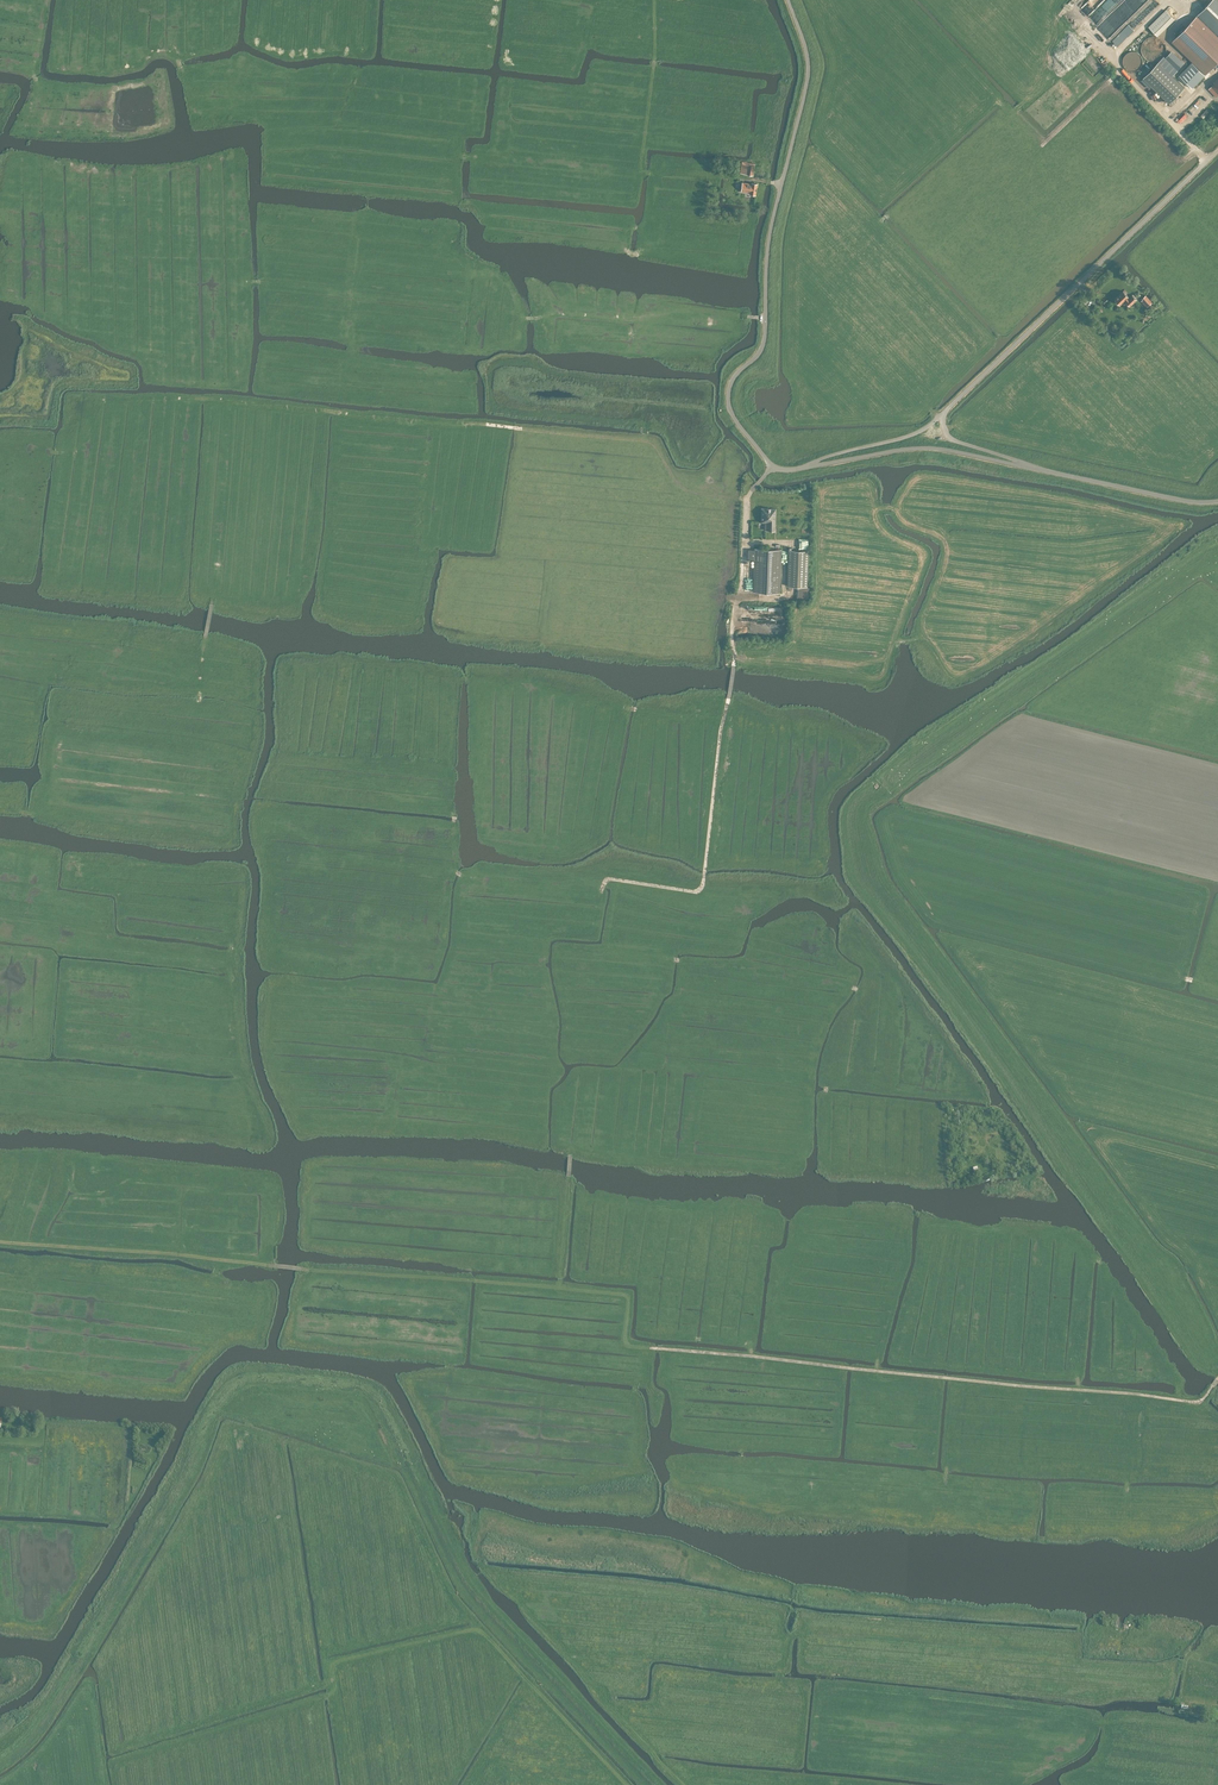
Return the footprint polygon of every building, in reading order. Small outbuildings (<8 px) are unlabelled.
[(1116,0),(1106,0),(1092,15),(1097,20),(1116,0)] [(1130,3),(1127,0),(1124,0),(1100,28),(1103,32),(1122,9),(1123,10),(1130,3)] [(1144,0),(1136,0),(1113,22),(1117,26),(1144,0)] [(1117,33),(1121,37),(1156,3),(1157,3),(1160,0),(1152,0),(1117,33)] [(1217,0),(1211,0),(1197,14),(1188,24),(1172,41),(1206,74),(1216,63),(1217,66),(1217,1),(1217,0)] [(1141,4),(1126,20),(1128,22),(1143,6),(1141,4)] [(1131,29),(1136,34),(1150,20),(1147,17),(1155,10),(1153,8),(1131,29)] [(1148,26),(1157,35),(1175,18),(1166,9),(1148,26)] [(1164,50),(1164,48),(1163,46),(1162,43),(1161,42),(1159,41),(1158,40),(1155,39),(1154,39),(1151,39),(1150,39),(1148,40),(1146,41),(1144,43),(1143,45),(1142,47),(1142,49),(1142,52),(1143,53),(1144,55),(1145,57),(1146,58),(1148,60),(1150,60),(1152,61),(1155,60),(1157,60),(1159,59),(1160,57),(1162,56),(1163,54),(1163,52),(1164,50)] [(1142,63),(1142,61),(1141,59),(1141,57),(1139,56),(1138,55),(1136,54),(1134,53),(1133,53),(1131,53),(1129,54),(1127,55),(1126,56),(1125,57),(1124,59),(1123,61),(1123,63),(1123,65),(1124,67),(1125,68),(1126,70),(1127,71),(1129,72),(1130,72),(1132,72),(1134,72),(1136,72),(1138,71),(1139,70),(1141,68),(1142,67),(1142,65),(1142,63)] [(1184,87),(1158,61),(1143,77),(1169,102),(1184,87)] [(1206,74),(1192,61),(1179,75),(1192,87),(1206,74)] [(1213,81),(1214,82),(1208,88),(1217,98),(1217,97),(1217,77),(1213,81)] [(1178,117),(1197,99),(1192,95),(1174,113),(1178,117)] [(1182,122),(1185,125),(1201,110),(1197,106),(1204,100),(1202,98),(1185,113),(1188,116),(1182,122)] [(743,163),(741,173),(753,175),(754,165),(743,163)] [(742,182),(741,190),(750,192),(749,193),(755,194),(757,183),(751,182),(751,183),(742,182)] [(1125,300),(1130,305),(1137,299),(1132,294),(1130,297),(1123,290),(1115,298),(1120,304),(1125,299),(1126,300),(1125,300)] [(1142,298),(1148,305),(1152,301),(1145,294),(1142,298)] [(761,507),(761,521),(768,521),(768,529),(775,529),(776,508),(770,507),(767,507),(761,507)] [(754,558),(753,565),(753,591),(780,592),(781,548),(754,548),(754,549),(748,549),(747,558),(754,558)] [(787,585),(807,586),(808,550),(788,549),(787,585)] [(762,628),(785,629),(785,620),(763,620),(762,628)]
